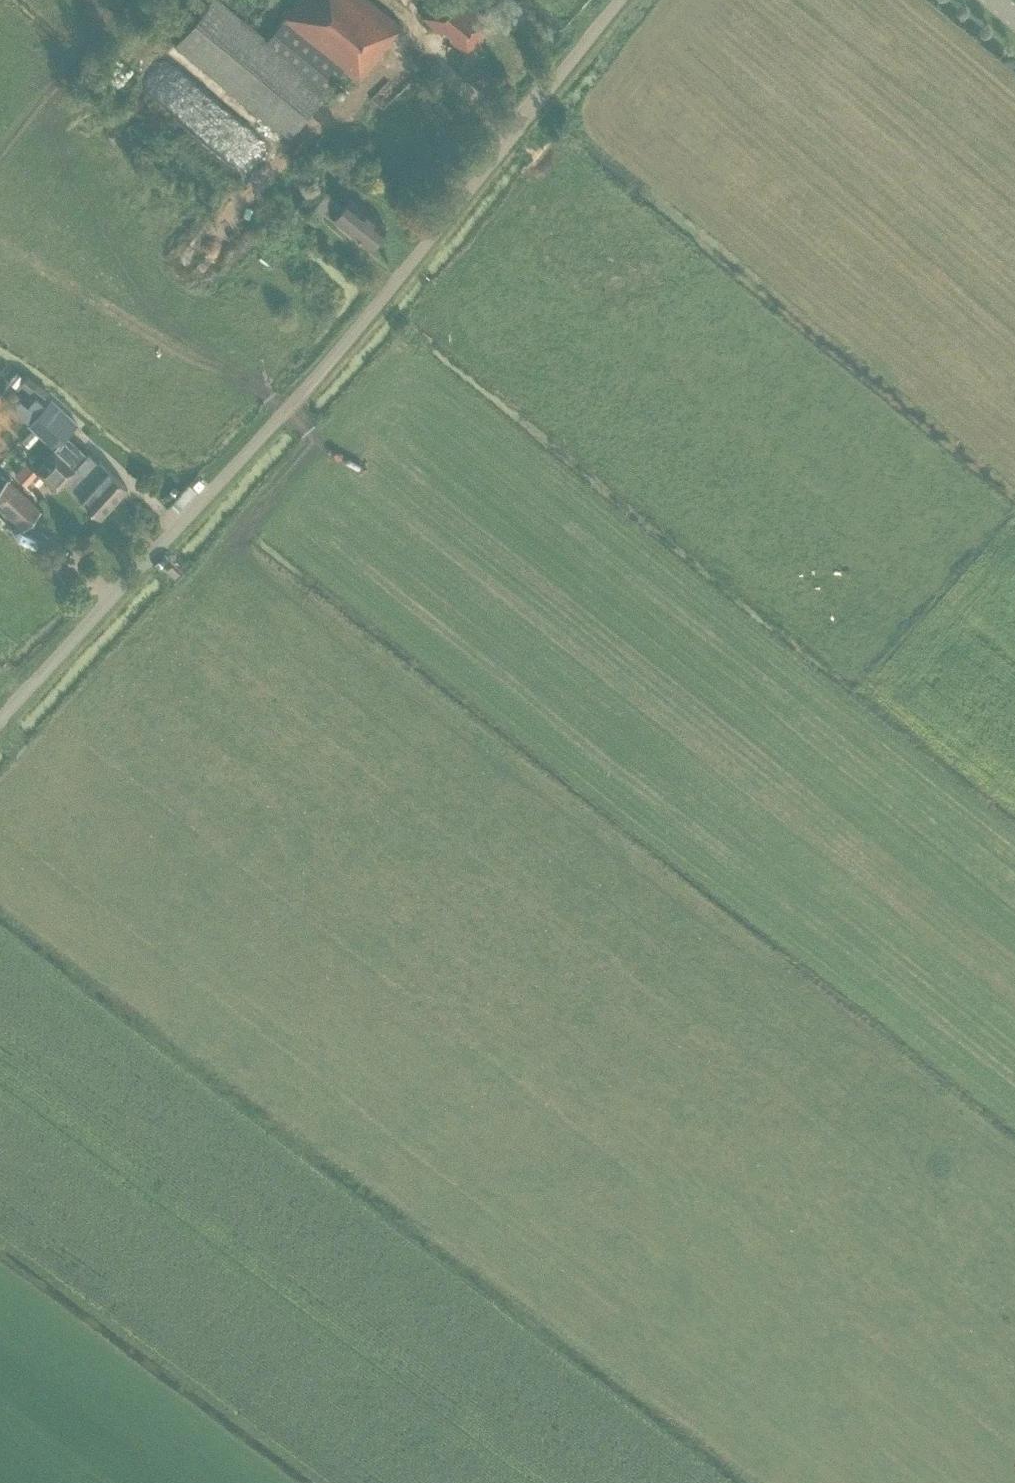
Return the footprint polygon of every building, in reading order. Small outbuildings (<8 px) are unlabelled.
[(391,38),(401,25),(371,0),(297,0),(283,17),(284,18),(267,38),(221,0),(211,0),(175,44),(287,137),(327,88),(326,88),(343,68),(358,80),(392,39),(391,38)] [(492,21),(466,0),(432,0),(420,15),(439,30),(442,27),(451,34),(449,38),(467,52),(492,21)] [(342,205),(333,198),(315,183),(298,204),(316,219),(323,210),(368,246),(385,225),(349,196),(342,205)] [(71,429),(46,405),(29,423),(55,447),(71,429)] [(115,499),(86,475),(75,466),(54,448),(35,469),(57,487),(62,481),(71,491),(71,490),(99,516),(115,499)] [(28,469),(34,461),(22,452),(10,468),(31,484),(37,476),(28,469)] [(86,475),(115,499),(127,486),(99,460),(98,462),(88,452),(75,466),(86,475)] [(39,508),(8,479),(0,487),(0,507),(22,527),(39,508)]
